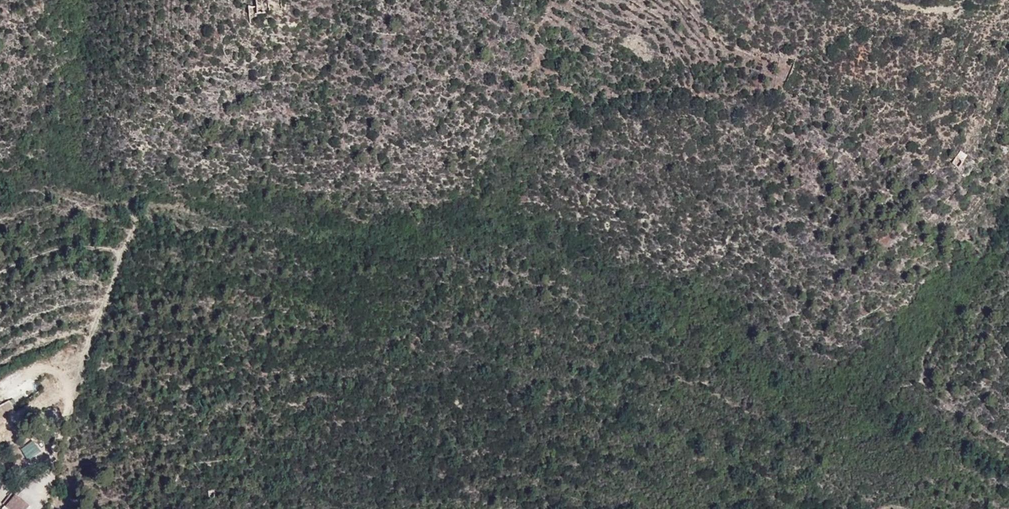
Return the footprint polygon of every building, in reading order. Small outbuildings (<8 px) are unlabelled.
[(256,14),(267,13),(266,0),(255,0),(256,14)] [(961,167),(966,154),(958,151),(953,164),(961,167)] [(0,405),(0,415),(12,410),(8,401),(0,405)] [(27,460),(42,453),(35,440),(21,447),(27,460)] [(16,497),(5,508),(6,508),(29,508),(30,508),(16,497)]
